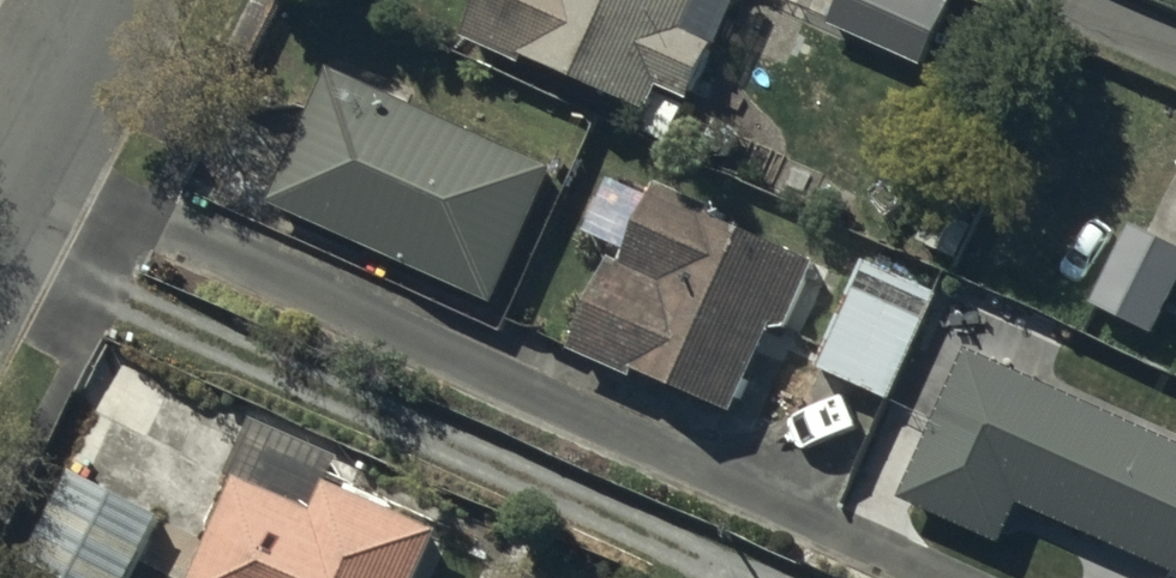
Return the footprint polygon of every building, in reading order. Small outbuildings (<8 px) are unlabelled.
[(473,44),(651,123),(665,91),(698,106),(721,53),(692,40),(710,0),(492,0),(473,44)] [(922,0),(853,0),(838,32),(929,73),(956,15),(922,0)] [(554,181),(334,83),(275,214),(495,312),(554,181)] [(825,270),(662,195),(625,275),(616,271),(578,354),(734,425),(774,338),(790,345),(825,270)] [(966,226),(931,209),(915,242),(950,259),(966,226)] [(1140,237),(1102,315),(1159,343),(1175,308),(1175,255),(1140,237)] [(941,295),(871,262),(823,366),(892,399),(941,295)] [(970,361),(902,512),(1002,556),(1020,516),(1159,577),(1175,577),(1175,452),(970,361)] [(69,459),(24,546),(86,577),(119,577),(157,505),(69,459)] [(236,462),(184,577),(411,577),(438,518),(326,469),(313,497),(236,462)]
